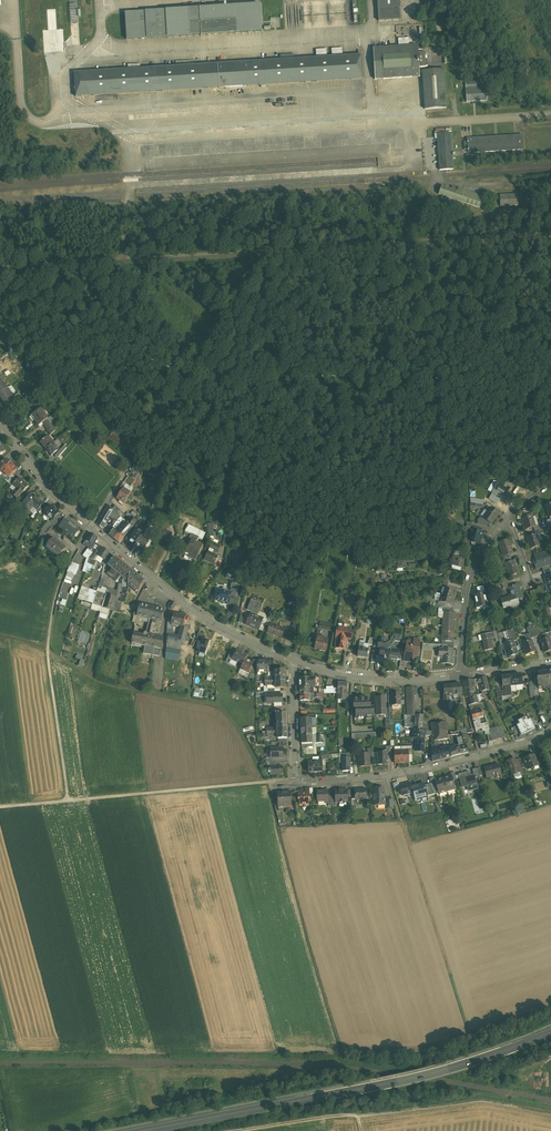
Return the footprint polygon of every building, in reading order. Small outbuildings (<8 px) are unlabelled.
[(378,20),(401,19),(400,0),(377,0),(378,20)] [(124,10),(126,39),(262,31),(260,2),(124,10)] [(375,79),(420,76),(420,66),(426,65),(425,51),(422,51),(418,51),(418,44),(373,47),(375,79)] [(73,71),(75,96),(364,80),(362,54),(73,71)] [(422,70),(425,109),(447,107),(444,68),(422,70)] [(466,88),(467,102),(487,100),(486,87),(473,88),(473,87),(477,87),(477,81),(465,82),(466,88),(470,88),(466,88)] [(439,170),(454,169),(452,132),(448,132),(448,131),(452,131),(451,128),(446,128),(446,131),(445,131),(445,128),(436,129),(436,131),(435,131),(435,139),(437,138),(439,170)] [(468,150),(468,153),(524,150),(524,134),(467,137),(467,139),(464,139),(464,150),(468,150)] [(518,193),(500,195),(501,207),(519,205),(518,193)] [(0,394),(0,397),(6,405),(12,401),(15,398),(8,388),(0,394)] [(18,395),(15,398),(12,401),(14,405),(20,398),(18,395)] [(41,408),(29,417),(33,422),(34,420),(37,423),(39,426),(42,423),(48,419),(41,408)] [(58,423),(53,415),(48,419),(53,426),(58,423)] [(48,419),(42,423),(50,435),(56,430),(53,426),(48,419)] [(112,433),(108,437),(114,443),(115,442),(118,438),(112,433)] [(48,437),(41,443),(46,449),(53,443),(51,440),(50,440),(48,437)] [(118,438),(115,442),(120,446),(122,444),(124,442),(118,438)] [(53,443),(46,449),(52,456),(54,454),(59,450),(58,449),(56,446),(53,443)] [(58,449),(59,450),(54,454),(58,458),(66,448),(64,445),(58,449)] [(0,466),(0,471),(2,474),(4,472),(12,464),(10,462),(9,462),(7,459),(3,463),(0,466)] [(12,464),(4,472),(9,477),(12,474),(17,469),(12,465),(13,464),(12,464)] [(12,474),(9,477),(5,481),(8,483),(13,478),(15,477),(12,474)] [(28,486),(19,478),(16,481),(13,485),(17,488),(12,494),(17,498),(22,493),(28,486)] [(512,485),(500,483),(498,487),(497,487),(496,487),(496,488),(495,487),(494,489),(495,489),(503,494),(505,496),(512,485)] [(124,488),(123,488),(121,492),(117,498),(124,502),(130,493),(124,488)] [(495,489),(492,493),(500,498),(503,494),(495,489)] [(25,494),(20,501),(22,503),(28,496),(25,494)] [(33,507),(28,502),(32,497),(29,495),(22,503),(21,504),(24,507),(25,507),(30,511),(33,507)] [(32,497),(28,502),(33,507),(37,510),(37,511),(40,507),(43,503),(34,495),(32,497)] [(59,512),(50,505),(44,513),(52,519),(52,520),(57,515),(59,512)] [(113,509),(110,506),(109,505),(100,518),(106,522),(108,519),(110,519),(113,521),(110,524),(113,526),(117,522),(121,517),(118,514),(113,509)] [(498,514),(490,508),(487,512),(487,511),(483,517),(488,521),(491,523),(498,514)] [(160,526),(167,530),(170,522),(168,521),(171,516),(166,514),(160,526)] [(531,514),(522,518),(526,530),(533,527),(535,526),(531,514)] [(57,515),(52,520),(52,519),(50,522),(54,525),(55,526),(61,518),(57,515)] [(482,516),(476,524),(485,526),(488,521),(483,517),(482,516)] [(132,517),(127,523),(127,524),(119,532),(119,533),(124,537),(137,521),(132,517)] [(106,522),(100,518),(101,518),(97,524),(102,528),(106,522)] [(60,526),(73,537),(79,531),(66,520),(60,526)] [(47,535),(54,525),(50,522),(49,521),(41,530),(47,535)] [(113,526),(113,527),(114,528),(117,531),(122,525),(120,524),(117,522),(113,526)] [(203,532),(188,525),(185,532),(191,534),(199,538),(200,539),(203,532)] [(148,527),(144,532),(149,537),(154,532),(148,527)] [(117,531),(114,528),(109,535),(114,539),(119,533),(117,531)] [(134,533),(133,534),(128,541),(133,545),(134,544),(144,532),(138,528),(134,533)] [(158,537),(168,542),(172,534),(166,531),(167,531),(162,528),(158,537)] [(481,532),(471,530),(470,535),(471,537),(470,541),(471,542),(479,544),(480,541),(481,538),(482,533),(481,532)] [(131,531),(125,539),(128,541),(133,534),(134,533),(131,531)] [(144,532),(134,544),(139,549),(140,549),(143,546),(144,547),(145,546),(148,543),(146,542),(150,537),(149,537),(144,532)] [(124,537),(119,533),(114,539),(119,543),(124,537)] [(90,534),(86,540),(93,545),(98,538),(90,534)] [(192,540),(197,543),(199,538),(191,534),(189,539),(192,540)] [(536,535),(528,537),(531,548),(540,545),(537,535),(537,534),(536,535)] [(67,548),(54,537),(52,540),(47,545),(46,546),(58,558),(67,548)] [(93,545),(86,540),(83,544),(90,549),(93,545)] [(197,543),(192,540),(186,551),(197,556),(203,545),(197,543)] [(508,540),(499,543),(503,555),(503,556),(509,554),(512,553),(508,540)] [(90,549),(94,551),(99,545),(95,542),(93,545),(90,549)] [(220,546),(213,542),(208,551),(212,553),(214,550),(217,552),(220,546)] [(94,552),(90,557),(88,563),(94,566),(96,561),(95,561),(98,556),(104,560),(105,560),(110,552),(99,545),(94,551),(94,552)] [(144,547),(143,546),(140,549),(139,549),(138,550),(143,554),(148,549),(145,546),(144,547)] [(94,552),(88,549),(83,555),(87,558),(90,558),(90,557),(94,552)] [(212,553),(208,551),(204,560),(214,565),(218,556),(212,553)] [(548,551),(534,555),(537,562),(535,563),(536,568),(542,567),(549,564),(547,558),(550,557),(548,551)] [(123,563),(115,556),(108,565),(112,569),(117,572),(115,571),(123,563)] [(464,559),(454,556),(452,565),(462,568),(464,559)] [(512,561),(511,559),(503,562),(504,563),(505,563),(509,576),(518,573),(514,560),(512,561)] [(79,566),(71,562),(67,572),(68,573),(74,575),(76,576),(79,566)] [(123,563),(115,571),(117,572),(121,576),(124,578),(128,581),(128,580),(130,572),(130,571),(131,570),(123,563)] [(117,572),(112,569),(110,571),(109,571),(107,574),(112,578),(117,572)] [(144,580),(131,570),(130,571),(130,572),(128,580),(128,581),(128,585),(136,591),(138,590),(144,580)] [(117,572),(112,578),(116,581),(121,576),(117,572)] [(74,575),(68,573),(65,579),(71,581),(74,575)] [(124,578),(122,581),(122,585),(119,585),(117,597),(121,598),(120,602),(122,602),(125,603),(128,593),(128,585),(128,581),(124,578)] [(239,584),(232,582),(230,592),(229,595),(236,596),(239,584)] [(522,598),(518,584),(512,586),(508,587),(512,597),(513,601),(517,599),(522,598)] [(97,592),(82,586),(78,598),(92,604),(97,592)] [(447,588),(443,587),(443,588),(440,594),(454,598),(457,591),(447,588)] [(222,590),(218,589),(218,590),(216,591),(216,593),(217,595),(216,600),(220,601),(221,603),(223,603),(225,602),(228,602),(229,595),(230,592),(227,591),(226,589),(224,588),(222,590)] [(106,594),(97,591),(97,592),(92,604),(92,605),(101,607),(104,599),(106,594)] [(478,594),(474,595),(476,603),(475,603),(476,609),(482,608),(482,606),(487,605),(484,592),(478,594)] [(113,596),(106,594),(104,599),(102,607),(113,610),(114,609),(110,608),(113,596)] [(454,598),(440,594),(438,602),(452,606),(454,598)] [(236,596),(229,595),(228,602),(228,604),(238,606),(240,597),(236,596)] [(113,596),(110,608),(114,609),(116,600),(116,601),(120,602),(121,598),(117,597),(113,596)] [(300,598),(291,596),(287,615),(297,617),(300,598)] [(512,597),(509,598),(508,597),(501,599),(504,608),(510,606),(510,607),(519,604),(517,599),(513,601),(512,597)] [(251,611),(250,614),(258,617),(263,604),(251,600),(247,610),(251,611)] [(120,602),(116,601),(113,611),(119,613),(122,602),(120,602)] [(134,634),(139,635),(141,626),(142,626),(142,624),(143,618),(137,616),(140,604),(137,603),(134,615),(132,622),(136,623),(136,624),(135,624),(134,625),(135,625),(135,626),(134,634)] [(139,635),(134,634),(133,634),(132,644),(145,646),(144,654),(159,657),(163,639),(161,639),(161,637),(157,637),(159,630),(161,622),(162,622),(164,610),(140,604),(137,616),(143,618),(149,619),(147,627),(146,632),(145,632),(144,633),(143,635),(139,635)] [(451,612),(445,612),(444,617),(443,617),(443,626),(454,626),(455,620),(456,620),(456,613),(451,612)] [(185,617),(173,614),(172,618),(171,624),(173,625),(181,627),(183,627),(185,617)] [(258,617),(250,614),(245,625),(250,627),(251,626),(259,629),(261,624),(263,619),(258,617)] [(331,624),(320,621),(319,629),(329,631),(331,625),(331,624)] [(285,629),(270,623),(267,632),(281,638),(285,629)] [(454,626),(443,626),(442,635),(444,635),(443,641),(445,641),(453,642),(454,626)] [(188,628),(183,627),(181,627),(179,637),(177,643),(184,645),(188,628)] [(348,629),(337,627),(336,637),(335,648),(345,649),(346,639),(352,639),(353,631),(347,631),(348,629)] [(382,637),(381,644),(378,643),(377,649),(380,649),(379,657),(376,657),(375,659),(375,661),(383,662),(385,649),(388,649),(388,648),(391,648),(391,646),(391,644),(393,645),(393,642),(394,642),(395,641),(400,642),(402,630),(396,629),(396,631),(393,631),(392,638),(391,637),(390,641),(389,641),(389,643),(386,642),(387,638),(382,637)] [(513,629),(506,631),(510,642),(514,641),(517,640),(513,629)] [(222,636),(217,633),(213,641),(219,644),(222,636)] [(489,633),(481,635),(485,650),(493,649),(490,638),(489,633)] [(172,636),(168,635),(168,636),(167,642),(177,643),(179,637),(172,636)] [(230,640),(222,636),(219,644),(223,646),(226,647),(230,640)] [(324,637),(317,636),(315,649),(315,648),(321,649),(321,650),(326,651),(328,639),(324,638),(324,637)] [(541,640),(544,652),(550,650),(550,642),(549,637),(541,640)] [(203,639),(202,639),(201,642),(200,645),(202,646),(201,650),(199,653),(200,653),(205,655),(206,650),(210,642),(203,639)] [(414,643),(412,643),(411,642),(408,644),(407,644),(407,645),(405,646),(406,647),(406,649),(409,649),(409,650),(406,652),(407,654),(405,656),(405,658),(412,659),(413,655),(415,655),(415,656),(418,656),(419,648),(420,647),(419,646),(420,641),(414,640),(414,643)] [(532,640),(523,643),(526,654),(535,651),(532,640)] [(505,644),(503,644),(503,645),(507,657),(518,654),(514,641),(510,642),(505,644)] [(215,643),(210,642),(206,650),(212,652),(212,651),(215,643)] [(180,649),(166,647),(165,659),(178,661),(180,649)] [(453,649),(443,648),(439,647),(438,656),(442,657),(442,663),(453,664),(454,649),(453,649)] [(359,648),(358,648),(357,657),(367,658),(368,649),(363,649),(359,648)] [(247,655),(236,650),(234,654),(235,654),(232,659),(242,665),(243,665),(245,659),(247,655)] [(393,651),(390,651),(390,653),(389,653),(388,656),(389,656),(389,659),(397,660),(399,651),(393,650),(393,651)] [(248,660),(245,659),(243,665),(242,665),(240,669),(249,673),(250,669),(251,669),(251,668),(250,667),(249,667),(251,662),(248,660)] [(264,659),(257,659),(257,671),(267,670),(267,672),(268,672),(268,670),(268,664),(268,660),(264,660),(264,659)] [(408,661),(401,660),(400,667),(406,668),(408,661)] [(249,673),(240,669),(238,673),(247,678),(249,673)] [(548,671),(538,672),(539,678),(537,678),(538,688),(539,688),(550,686),(549,682),(548,671)] [(521,674),(508,676),(510,686),(515,685),(522,685),(521,674)] [(508,676),(501,677),(502,686),(505,686),(506,690),(506,696),(511,695),(511,694),(510,686),(508,676)] [(310,677),(299,677),(299,688),(309,687),(309,688),(310,688),(310,686),(310,677)] [(486,677),(478,679),(481,691),(488,690),(489,690),(486,677)] [(473,684),(472,680),(463,681),(466,697),(469,697),(474,695),(473,688),(474,687),(474,684),(473,684)] [(461,684),(452,685),(453,694),(453,695),(453,698),(454,703),(463,703),(461,684)] [(452,685),(444,686),(444,694),(448,694),(453,694),(452,685)] [(194,688),(193,696),(198,697),(198,693),(202,694),(203,689),(194,688)] [(337,689),(337,699),(346,699),(347,694),(347,690),(337,689)] [(399,693),(391,693),(392,704),(392,706),(400,705),(400,704),(400,700),(399,693)] [(279,695),(268,695),(268,696),(268,704),(282,703),(282,695),(279,695)] [(474,695),(469,697),(470,705),(479,703),(476,695),(474,695)] [(364,699),(363,697),(360,697),(360,699),(354,699),(353,704),(354,708),(356,708),(356,717),(374,716),(373,707),(370,707),(370,699),(364,699)] [(385,697),(376,697),(377,715),(386,715),(385,709),(385,697)] [(414,702),(406,702),(407,713),(415,714),(414,702)] [(470,705),(469,705),(471,712),(481,709),(479,703),(470,705)] [(482,709),(471,712),(473,719),(479,718),(485,716),(482,709)] [(286,713),(277,714),(277,725),(286,725),(286,713)] [(423,715),(415,715),(414,724),(411,723),(414,728),(421,729),(422,724),(423,715)] [(526,717),(522,719),(528,732),(535,729),(534,725),(531,719),(528,720),(526,717)] [(306,718),(301,718),(301,728),(311,728),(311,718),(306,718)] [(479,718),(473,719),(475,730),(483,728),(484,731),(489,730),(487,723),(481,724),(479,718)] [(521,735),(528,732),(522,719),(518,721),(519,724),(516,725),(517,726),(520,732),(521,735)] [(445,722),(431,723),(432,732),(446,730),(445,722)] [(497,728),(502,738),(506,736),(501,726),(497,728)] [(495,733),(497,739),(502,738),(497,728),(497,727),(493,728),(495,733)] [(311,728),(301,728),(301,736),(312,735),(312,734),(311,728)] [(421,729),(414,728),(412,738),(417,738),(424,739),(425,733),(425,730),(421,729)] [(446,730),(432,732),(432,735),(432,741),(436,740),(448,739),(446,730)] [(312,735),(301,736),(302,743),(312,743),(312,735)] [(424,739),(417,738),(415,750),(422,751),(424,739)] [(283,748),(272,748),(272,753),(270,753),(270,758),(276,758),(283,757),(283,748)] [(436,751),(431,752),(432,758),(432,761),(451,757),(449,748),(436,751)] [(385,752),(377,752),(378,765),(387,764),(387,753),(387,752),(385,752)] [(367,753),(359,753),(360,767),(370,767),(369,757),(369,753),(367,753)] [(534,755),(523,759),(527,770),(534,767),(534,766),(537,764),(538,765),(535,756),(534,755)] [(514,758),(507,761),(512,775),(520,772),(516,763),(514,758)] [(322,760),(308,761),(308,771),(317,771),(317,772),(322,772),(322,760)] [(492,766),(484,768),(487,778),(497,775),(496,773),(500,772),(498,765),(492,766)] [(470,776),(469,772),(459,774),(462,788),(470,786),(471,788),(472,788),(473,790),(478,789),(475,778),(474,775),(470,776)] [(451,776),(443,778),(446,791),(455,789),(453,781),(452,776),(451,776)] [(446,791),(443,778),(435,780),(436,786),(438,793),(446,791)] [(411,782),(399,785),(400,787),(402,796),(413,793),(412,786),(411,782)] [(424,783),(412,786),(413,793),(415,799),(420,798),(419,795),(426,794),(425,787),(424,783)] [(384,788),(373,789),(373,806),(385,805),(384,799),(384,788)] [(366,789),(354,790),(355,794),(354,795),(354,797),(355,797),(355,798),(359,798),(359,799),(366,799),(366,789)] [(347,790),(335,790),(335,799),(335,803),(336,803),(348,802),(347,790)] [(328,791),(317,791),(317,794),(316,795),(316,797),(317,798),(318,801),(328,801),(328,796),(328,791)] [(291,792),(277,793),(277,800),(278,806),(291,806),(291,799),(291,793),(291,792)] [(298,793),(298,799),(298,800),(299,799),(300,806),(302,806),(302,807),(306,807),(306,806),(309,806),(308,799),(310,799),(309,793),(298,793)] [(393,798),(384,799),(385,805),(386,809),(393,809),(393,798)]
